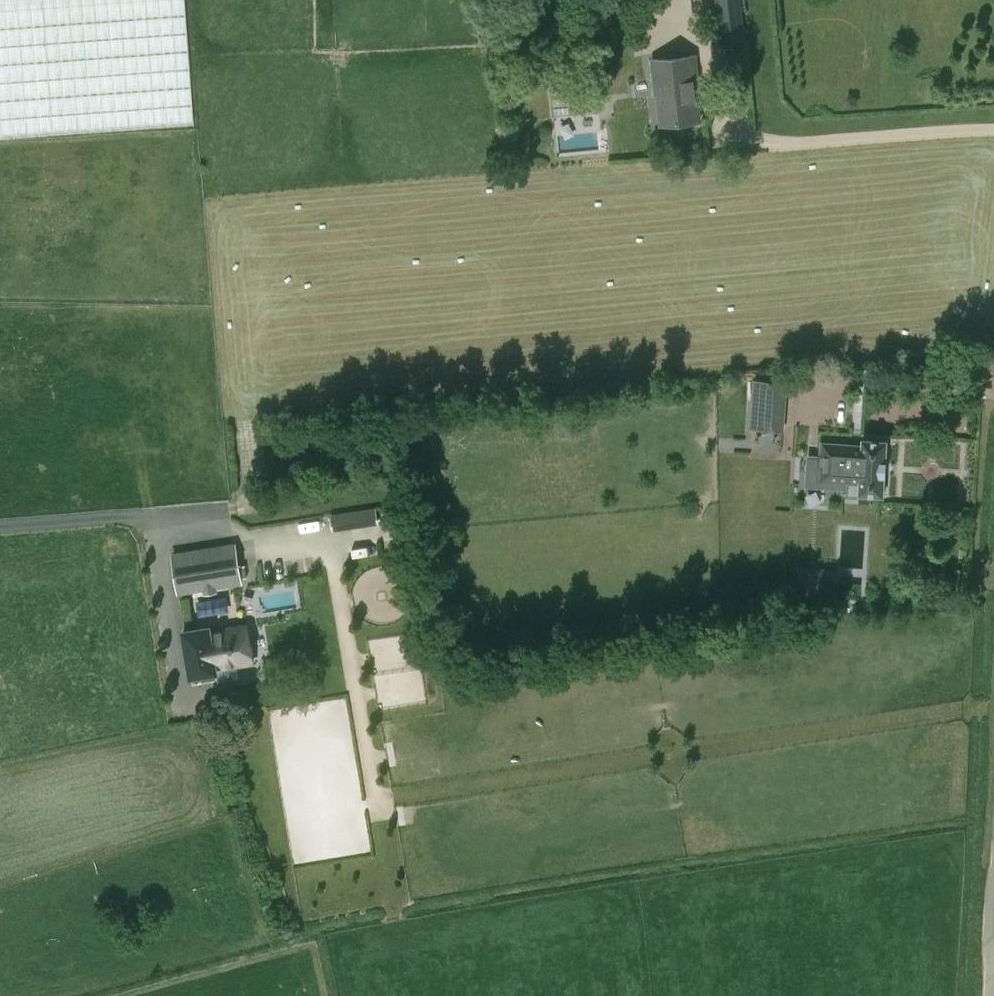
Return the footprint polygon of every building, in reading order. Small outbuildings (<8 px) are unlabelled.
[(191,122),(181,0),(0,0),(0,135),(191,122)] [(720,44),(746,42),(741,0),(716,0),(720,44)] [(553,67),(557,113),(583,110),(580,55),(563,56),(563,66),(553,67)] [(662,124),(700,120),(697,89),(699,89),(696,56),(652,60),(655,93),(659,93),(662,124)] [(784,430),(788,381),(753,378),(749,428),(784,430)] [(860,482),(860,494),(884,496),(885,475),(886,475),(886,461),(887,440),(863,438),(863,444),(831,442),(828,480),(860,482)] [(375,507),(363,509),(366,524),(377,522),(375,507)] [(224,557),(174,566),(178,591),(228,583),(224,557)] [(209,627),(184,631),(191,676),(216,672),(215,666),(234,663),(234,664),(253,661),(247,625),(228,628),(228,629),(210,632),(209,627)]
